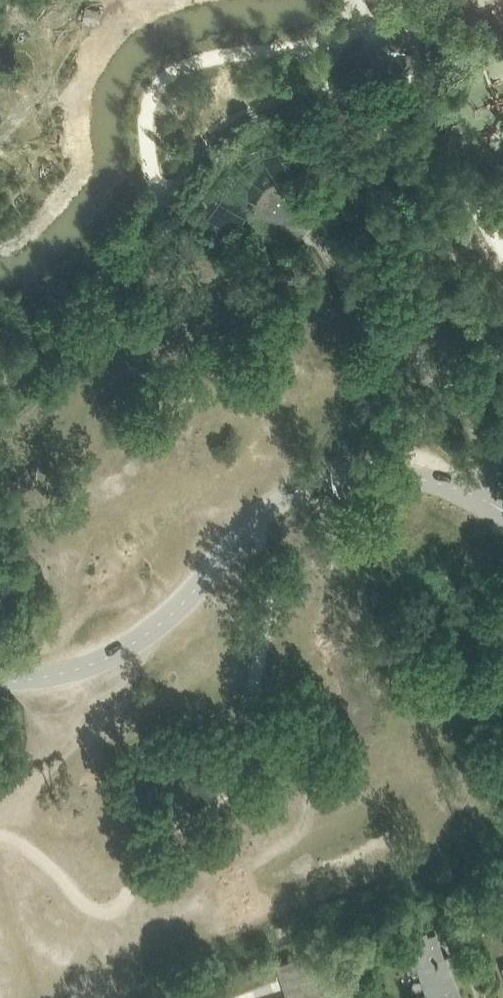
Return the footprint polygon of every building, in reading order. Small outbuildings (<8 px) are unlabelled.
[(258,199),(255,215),(289,220),(308,206),(312,176),(295,172),(280,174),(268,183),(258,199)] [(427,991),(414,995),(415,997),(462,997),(448,956),(444,957),(436,934),(428,936),(427,932),(405,939),(415,968),(419,967),(427,991)] [(356,974),(344,978),(339,964),(333,966),(326,946),(277,962),(281,975),(289,997),(364,997),(356,974)]
